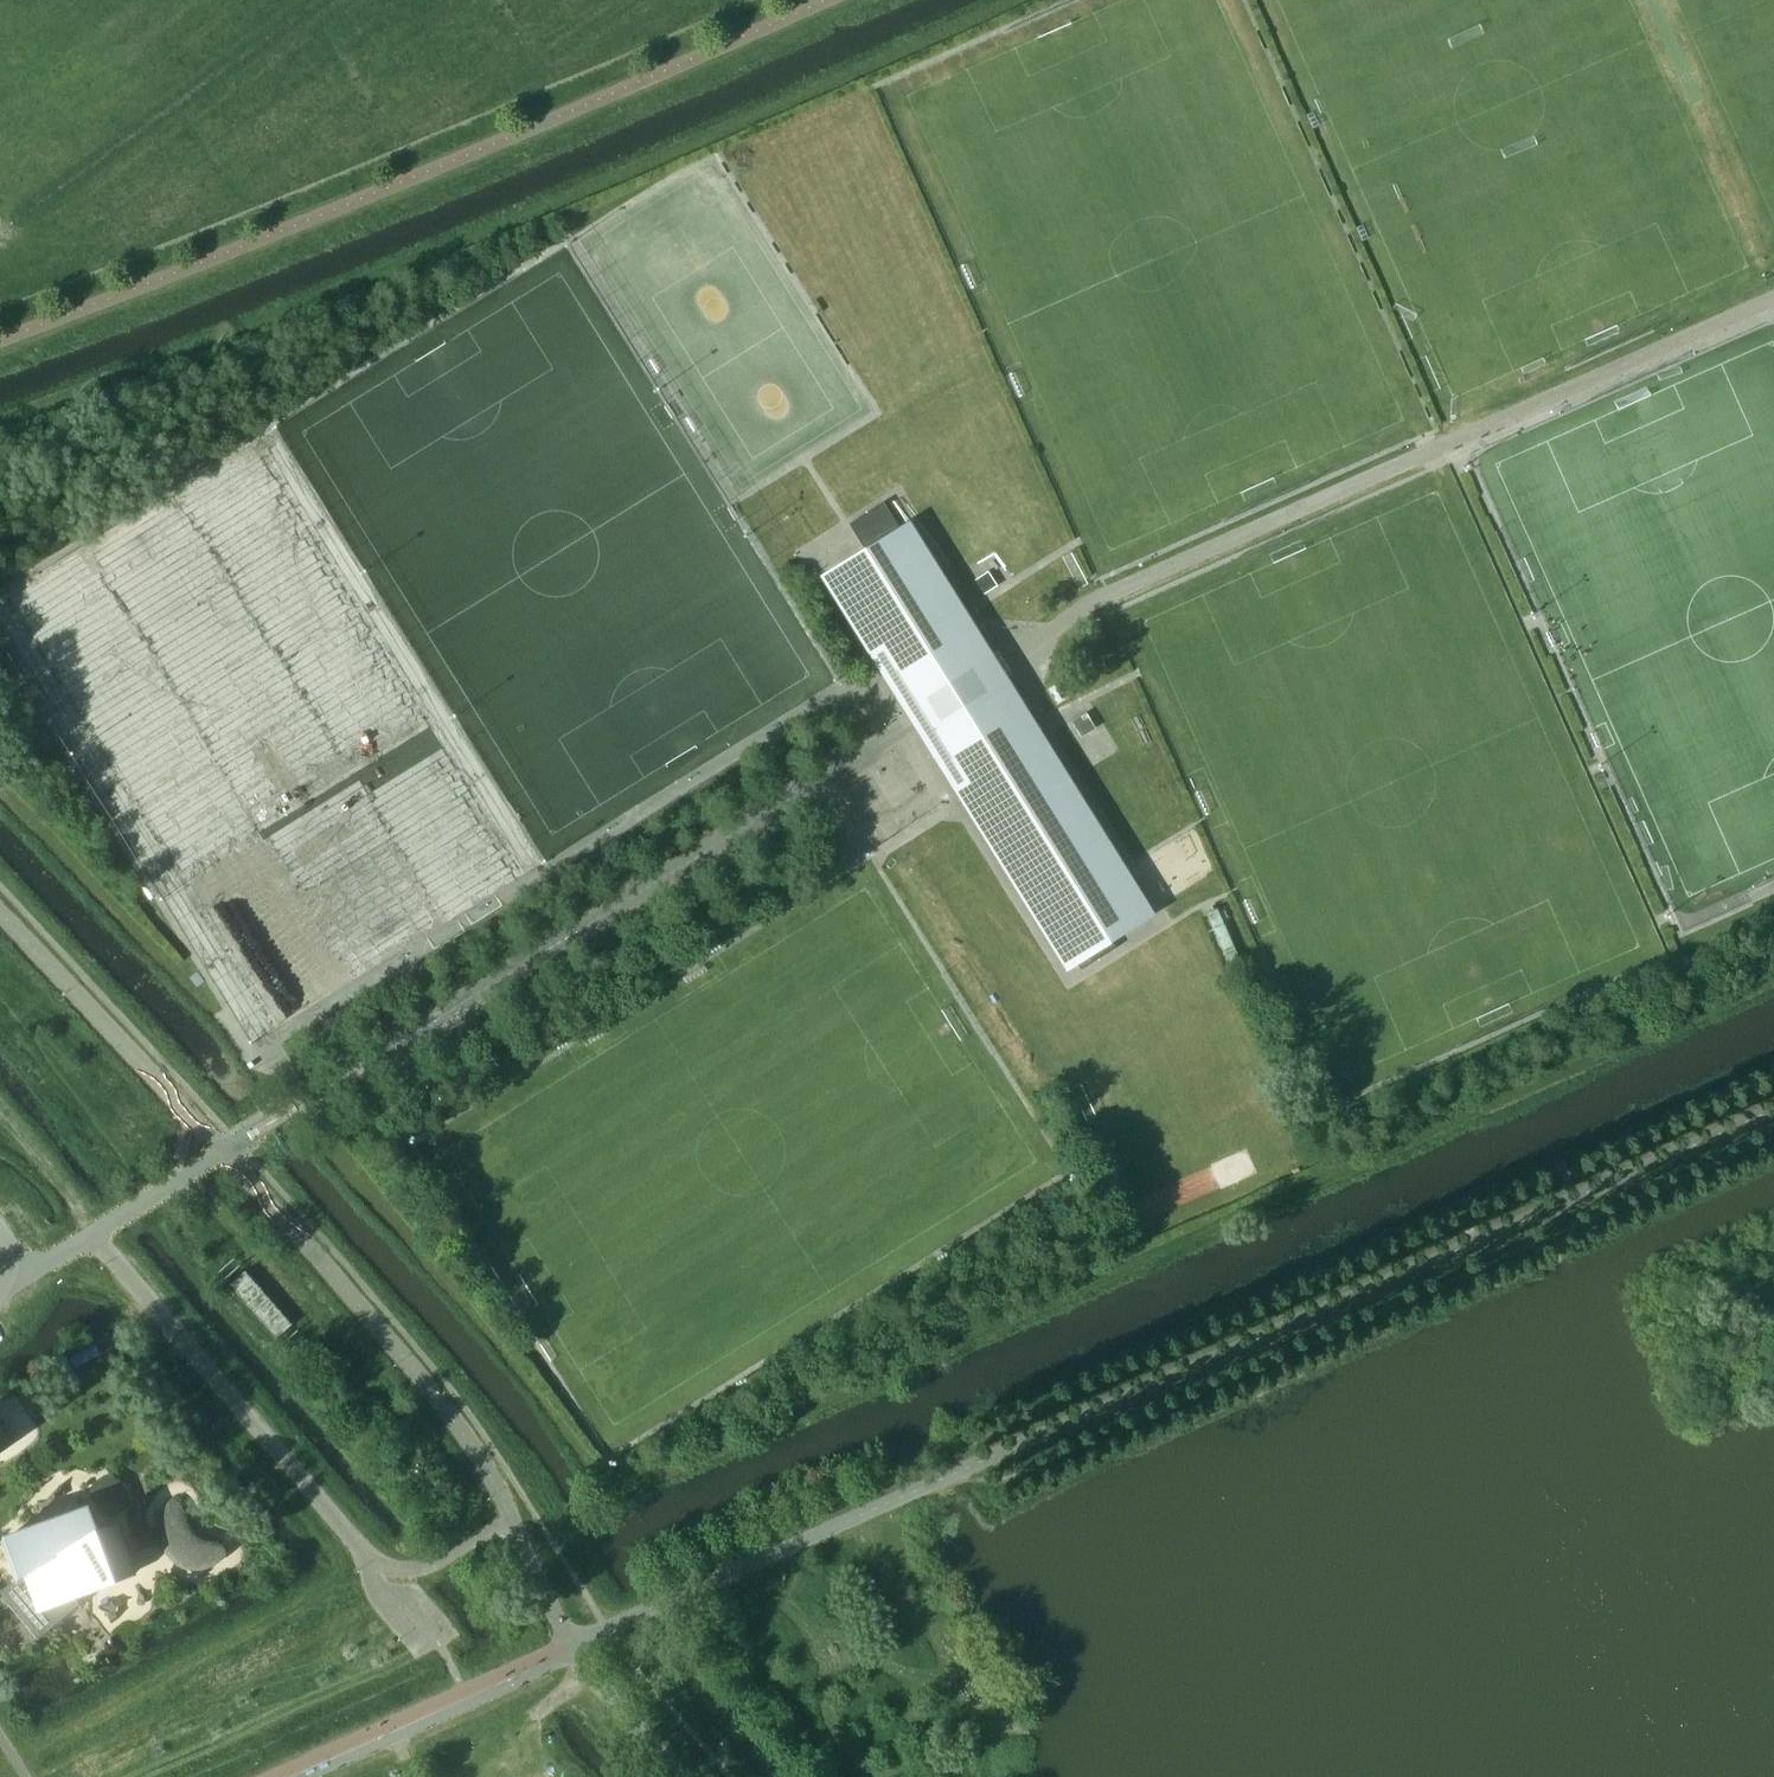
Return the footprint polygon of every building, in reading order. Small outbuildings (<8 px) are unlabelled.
[(865,549),(821,576),(1067,970),(1077,964),(1081,970),(1116,948),(1112,942),(1156,915),(910,520),(899,527),(890,512),(884,502),(849,524),(855,534),(865,549)] [(976,580),(985,593),(998,585),(989,572),(976,580)] [(1073,721),(1082,737),(1096,728),(1087,713),(1073,721)] [(285,1099),(283,1096),(278,1086),(263,1095),(271,1107),(285,1099)] [(246,1271),(230,1284),(277,1337),(292,1323),(246,1271)] [(0,1419),(0,1439),(10,1446),(5,1422),(0,1419)] [(101,1477),(109,1516),(139,1510),(131,1471),(101,1477)] [(168,1492),(167,1493),(164,1496),(162,1499),(160,1503),(158,1506),(156,1510),(155,1514),(154,1518),(154,1522),(154,1526),(154,1530),(155,1533),(156,1537),(157,1541),(159,1545),(159,1546),(161,1548),(163,1551),(166,1554),(168,1557),(172,1560),(175,1562),(178,1564),(182,1565),(186,1566),(190,1567),(194,1567),(198,1568),(202,1567),(206,1567),(209,1566),(213,1564),(217,1563),(220,1560),(223,1558),(226,1556),(227,1554),(228,1552),(228,1551),(228,1549),(227,1547),(226,1545),(225,1544),(224,1543),(220,1542),(216,1541),(212,1539),(208,1538),(205,1535),(202,1533),(198,1530),(196,1527),(193,1524),(191,1521),(189,1517),(187,1513),(185,1510),(184,1506),(184,1502),(183,1497),(183,1496),(182,1494),(181,1493),(179,1492),(178,1491),(176,1490),(175,1490),(173,1490),(171,1491),(170,1491),(168,1492)] [(95,1538),(86,1512),(5,1545),(16,1583),(8,1588),(0,1593),(0,1595),(9,1589),(31,1625),(62,1607),(73,1600),(71,1598),(134,1572),(129,1557),(125,1545),(117,1525),(95,1538)] [(125,1545),(129,1557),(159,1546),(159,1545),(157,1541),(156,1537),(155,1533),(125,1545)] [(0,1595),(0,1597),(36,1637),(39,1642),(59,1624),(69,1615),(62,1607),(31,1625),(9,1589),(0,1595)]
